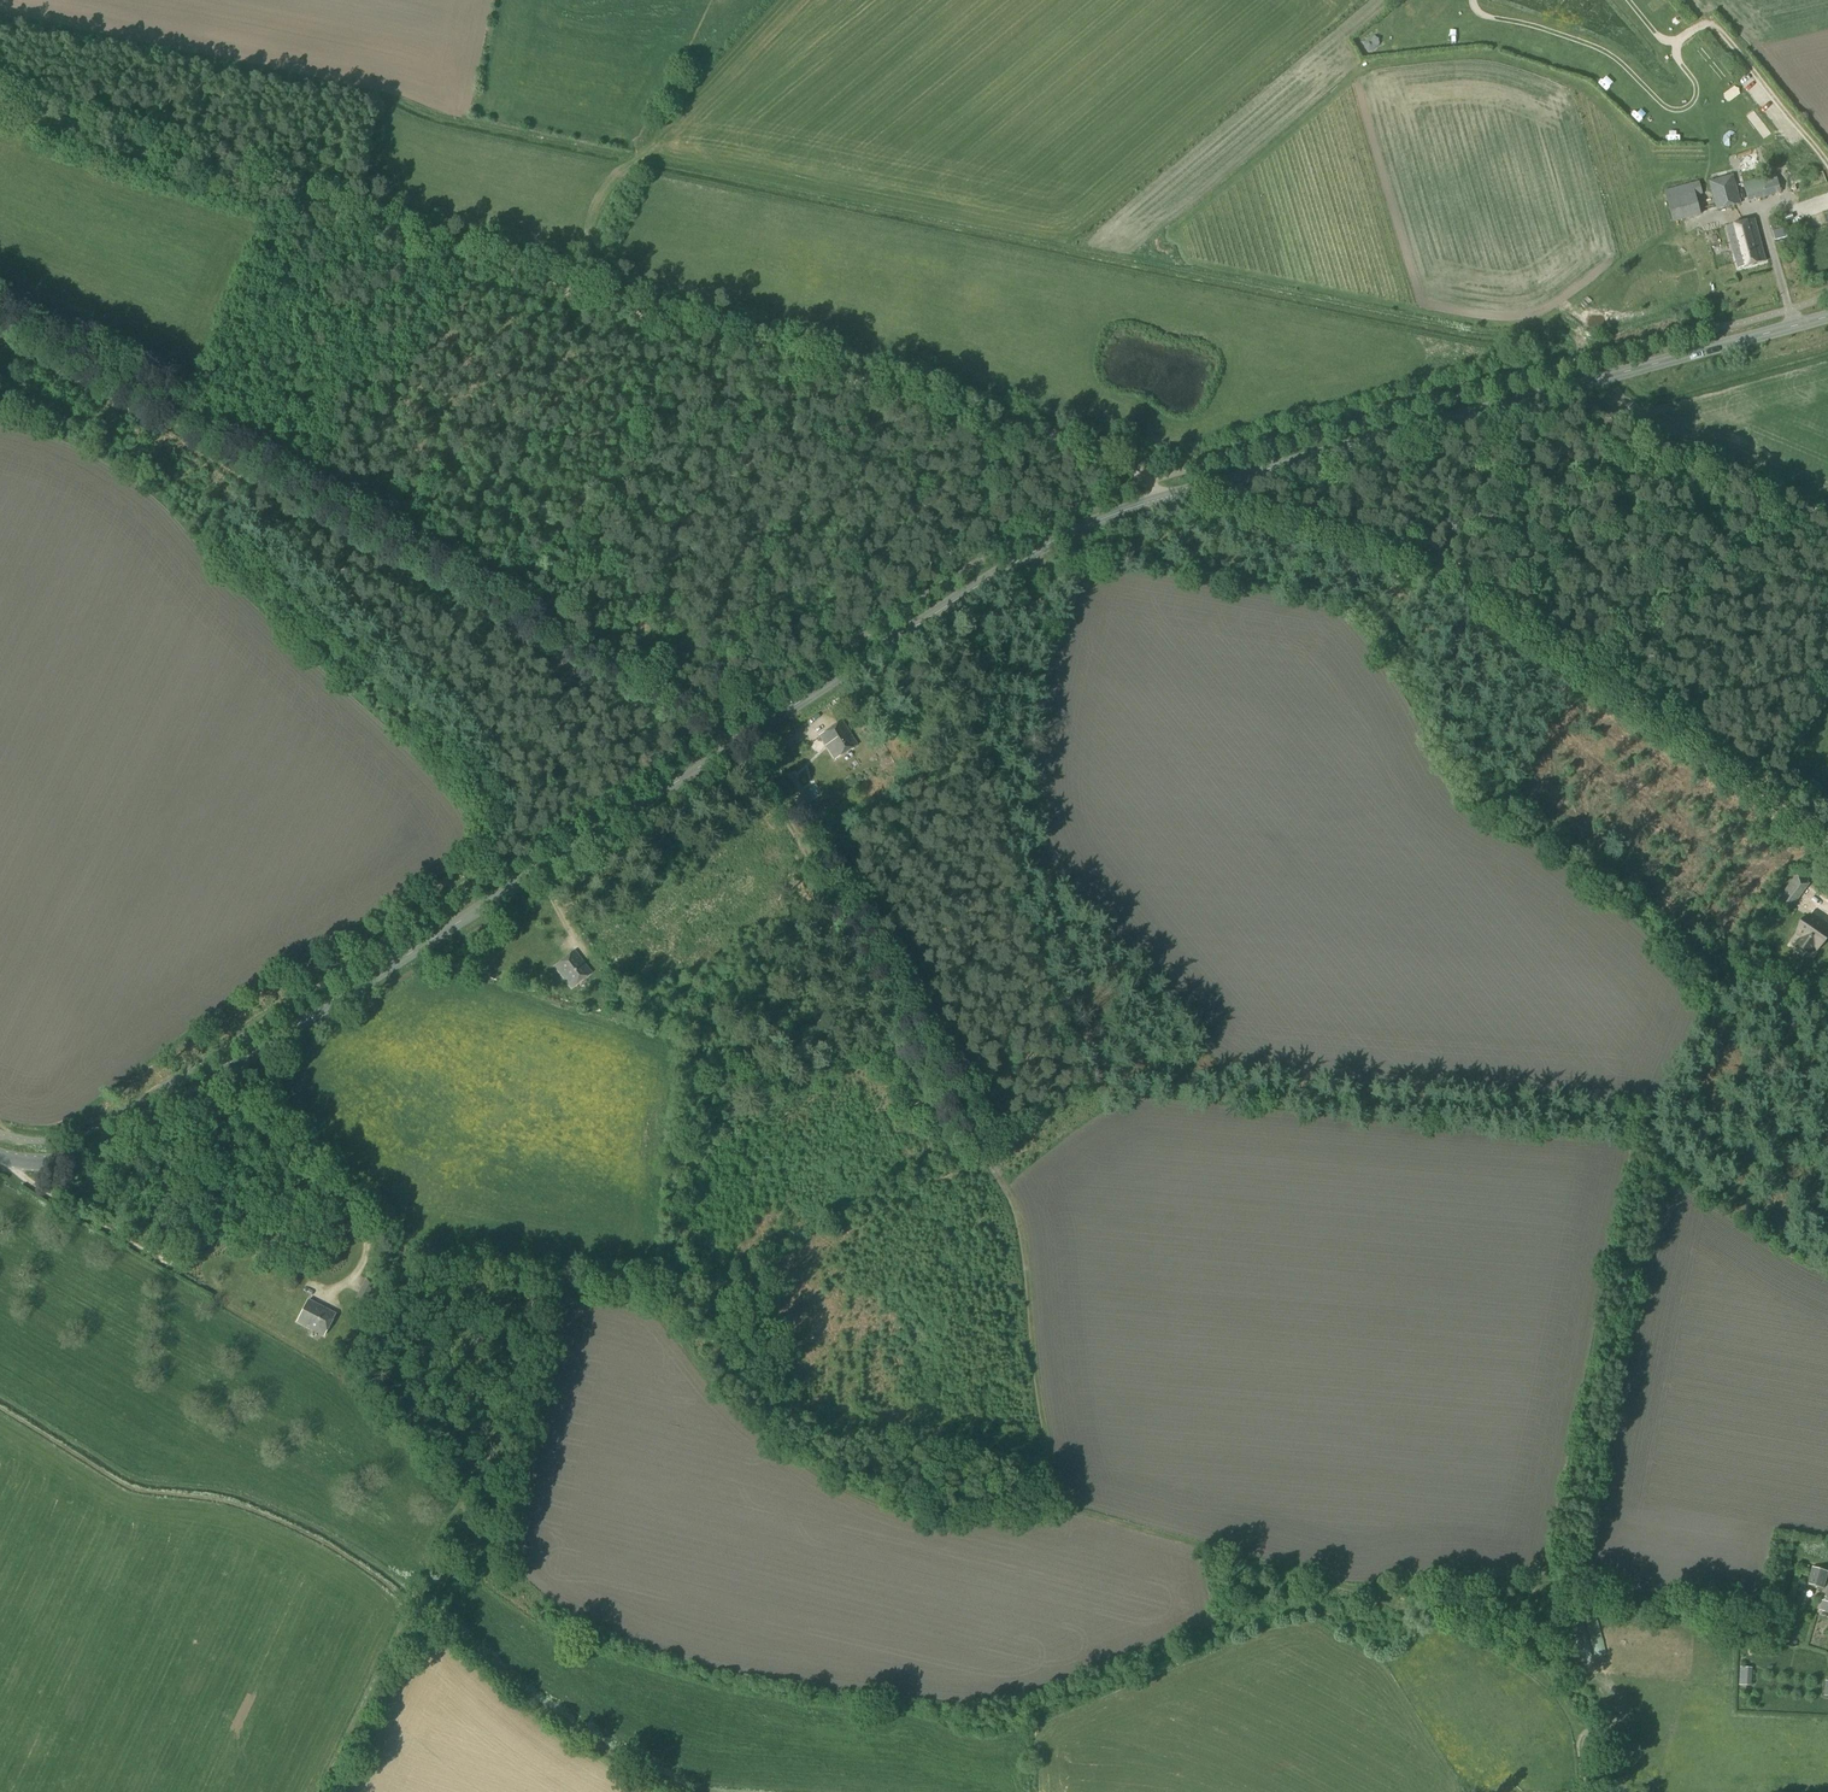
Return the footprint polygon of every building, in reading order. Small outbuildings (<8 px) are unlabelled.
[(1687,141),(1698,140),(1697,128),(1687,128),(1687,141)] [(1737,130),(1727,135),(1733,147),(1743,143),(1737,130)] [(1716,210),(1740,204),(1732,175),(1709,181),(1716,210)] [(1813,175),(1797,182),(1802,192),(1817,185),(1813,175)] [(1761,178),(1748,182),(1754,201),(1767,197),(1761,178)] [(1664,191),(1668,204),(1686,199),(1691,220),(1702,217),(1697,197),(1703,195),(1700,182),(1664,191)] [(1704,226),(1719,223),(1717,214),(1702,218),(1704,226)] [(1739,269),(1765,261),(1754,220),(1727,228),(1739,269)] [(1784,228),(1772,231),(1773,232),(1775,241),(1787,238),(1784,228)] [(834,760),(856,745),(842,722),(819,737),(834,760)] [(805,806),(816,799),(803,776),(801,777),(796,770),(787,776),(805,806)] [(1800,895),(1790,887),(1783,895),(1794,904),(1800,895)] [(1810,916),(1797,934),(1802,937),(1798,944),(1810,952),(1814,946),(1818,948),(1827,933),(1827,929),(1810,916)] [(570,988),(590,973),(575,952),(555,967),(570,988)] [(366,1281),(378,1287),(380,1284),(368,1277),(366,1281)] [(354,1302),(366,1308),(370,1302),(358,1295),(354,1302)] [(323,1336),(335,1315),(307,1300),(296,1322),(323,1336)] [(1827,1573),(1827,1572),(1812,1568),(1807,1584),(1823,1589),(1827,1573)] [(1824,1600),(1823,1600),(1820,1610),(1827,1613),(1827,1586),(1824,1600)] [(1739,1686),(1751,1686),(1752,1669),(1740,1668),(1739,1686)]
